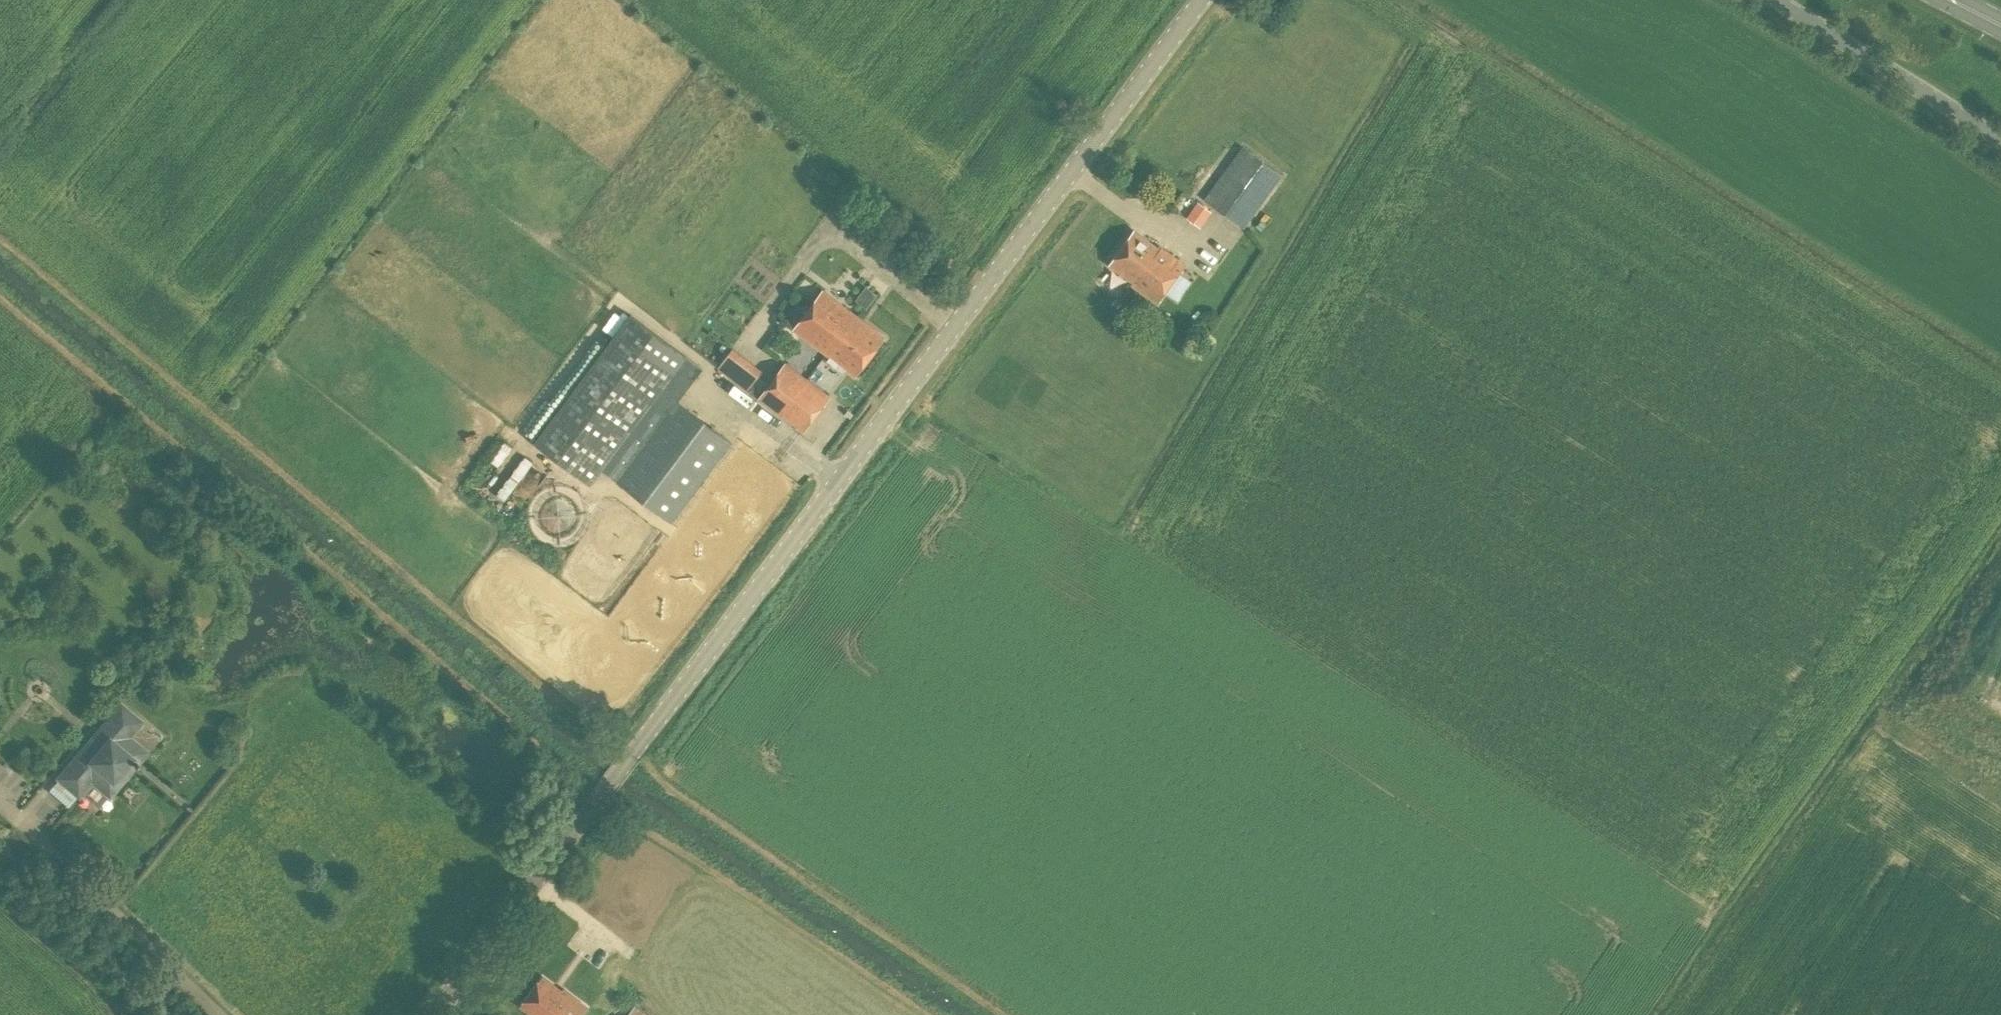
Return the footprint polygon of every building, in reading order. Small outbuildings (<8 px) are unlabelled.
[(1245,228),(1283,175),(1243,145),(1204,199),(1245,228)] [(1183,266),(1157,248),(1156,249),(1134,234),(1112,265),(1133,281),(1132,283),(1158,301),(1183,266)] [(847,338),(861,321),(822,291),(794,329),(823,351),(838,332),(847,338)] [(589,483),(601,468),(617,480),(670,520),(731,440),(678,400),(703,368),(631,314),(534,441),(589,483)] [(838,332),(823,351),(830,356),(827,361),(844,373),(847,369),(856,376),(884,338),(861,321),(847,338),(838,332)] [(747,392),(748,391),(764,370),(734,347),(716,369),(747,392)] [(782,414),(809,379),(786,362),(760,397),(782,414)] [(804,431),(830,395),(809,379),(782,414),(804,431)] [(57,776),(80,796),(93,781),(106,792),(124,770),(130,775),(148,753),(130,738),(142,723),(123,705),(90,741),(89,740),(79,751),(80,752),(57,776)] [(55,780),(44,787),(49,797),(61,790),(55,780)] [(586,1006),(563,990),(562,992),(544,979),(524,1006),(536,1014),(580,1014),(586,1006)] [(649,1014),(636,1005),(635,1005),(628,1014),(650,1014),(649,1014)]
